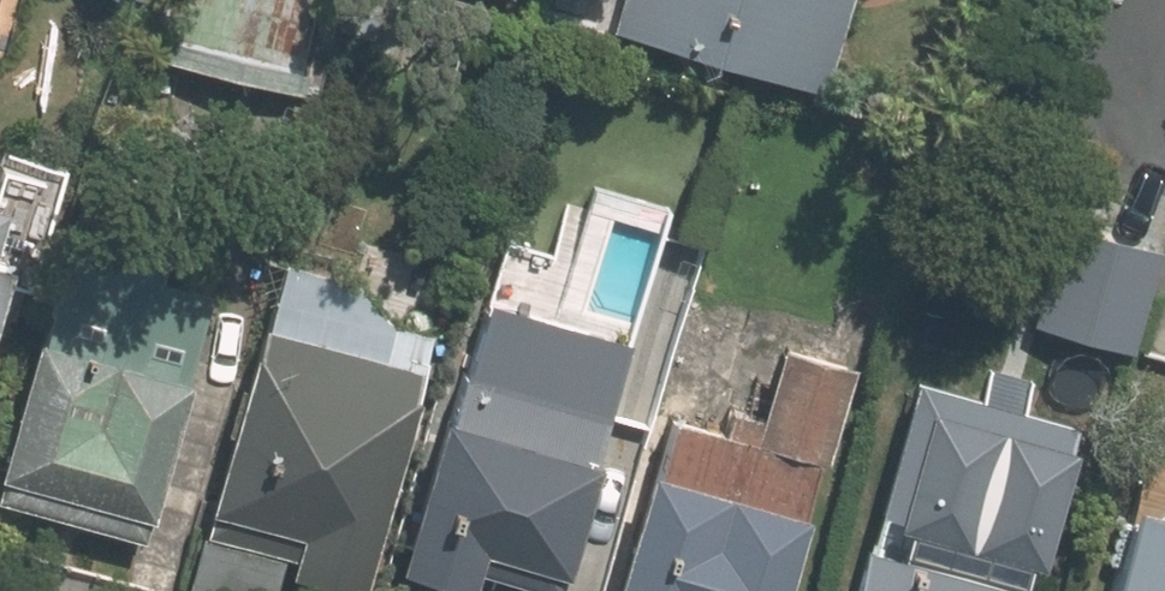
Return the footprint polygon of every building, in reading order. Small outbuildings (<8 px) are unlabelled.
[(143,60),(276,98),(303,0),(159,0),(143,60)] [(605,33),(763,76),(766,66),(821,83),(845,0),(614,0),(605,33)] [(1120,367),(1151,252),(1053,226),(1022,341),(1120,367)] [(201,306),(157,293),(165,261),(75,236),(41,357),(36,355),(0,484),(0,488),(6,489),(0,509),(138,547),(144,527),(148,529),(185,395),(177,393),(201,306)] [(631,324),(497,285),(449,447),(436,443),(393,586),(411,590),(468,590),(470,586),(488,590),(559,590),(592,481),(585,479),(631,324)] [(392,326),(277,293),(266,329),(261,327),(251,360),(244,359),(202,509),(210,511),(189,590),(277,590),(283,567),(354,588),(407,397),(404,397),(411,369),(383,361),(392,326)] [(840,371),(770,352),(752,421),(722,413),(715,438),(661,423),(645,480),(639,478),(608,590),(774,590),(793,520),(786,518),(803,459),(814,463),(840,371)] [(922,368),(869,560),(853,556),(844,590),(1037,590),(1086,412),(922,368)] [(1126,521),(1108,590),(1164,590),(1164,531),(1126,521)]
